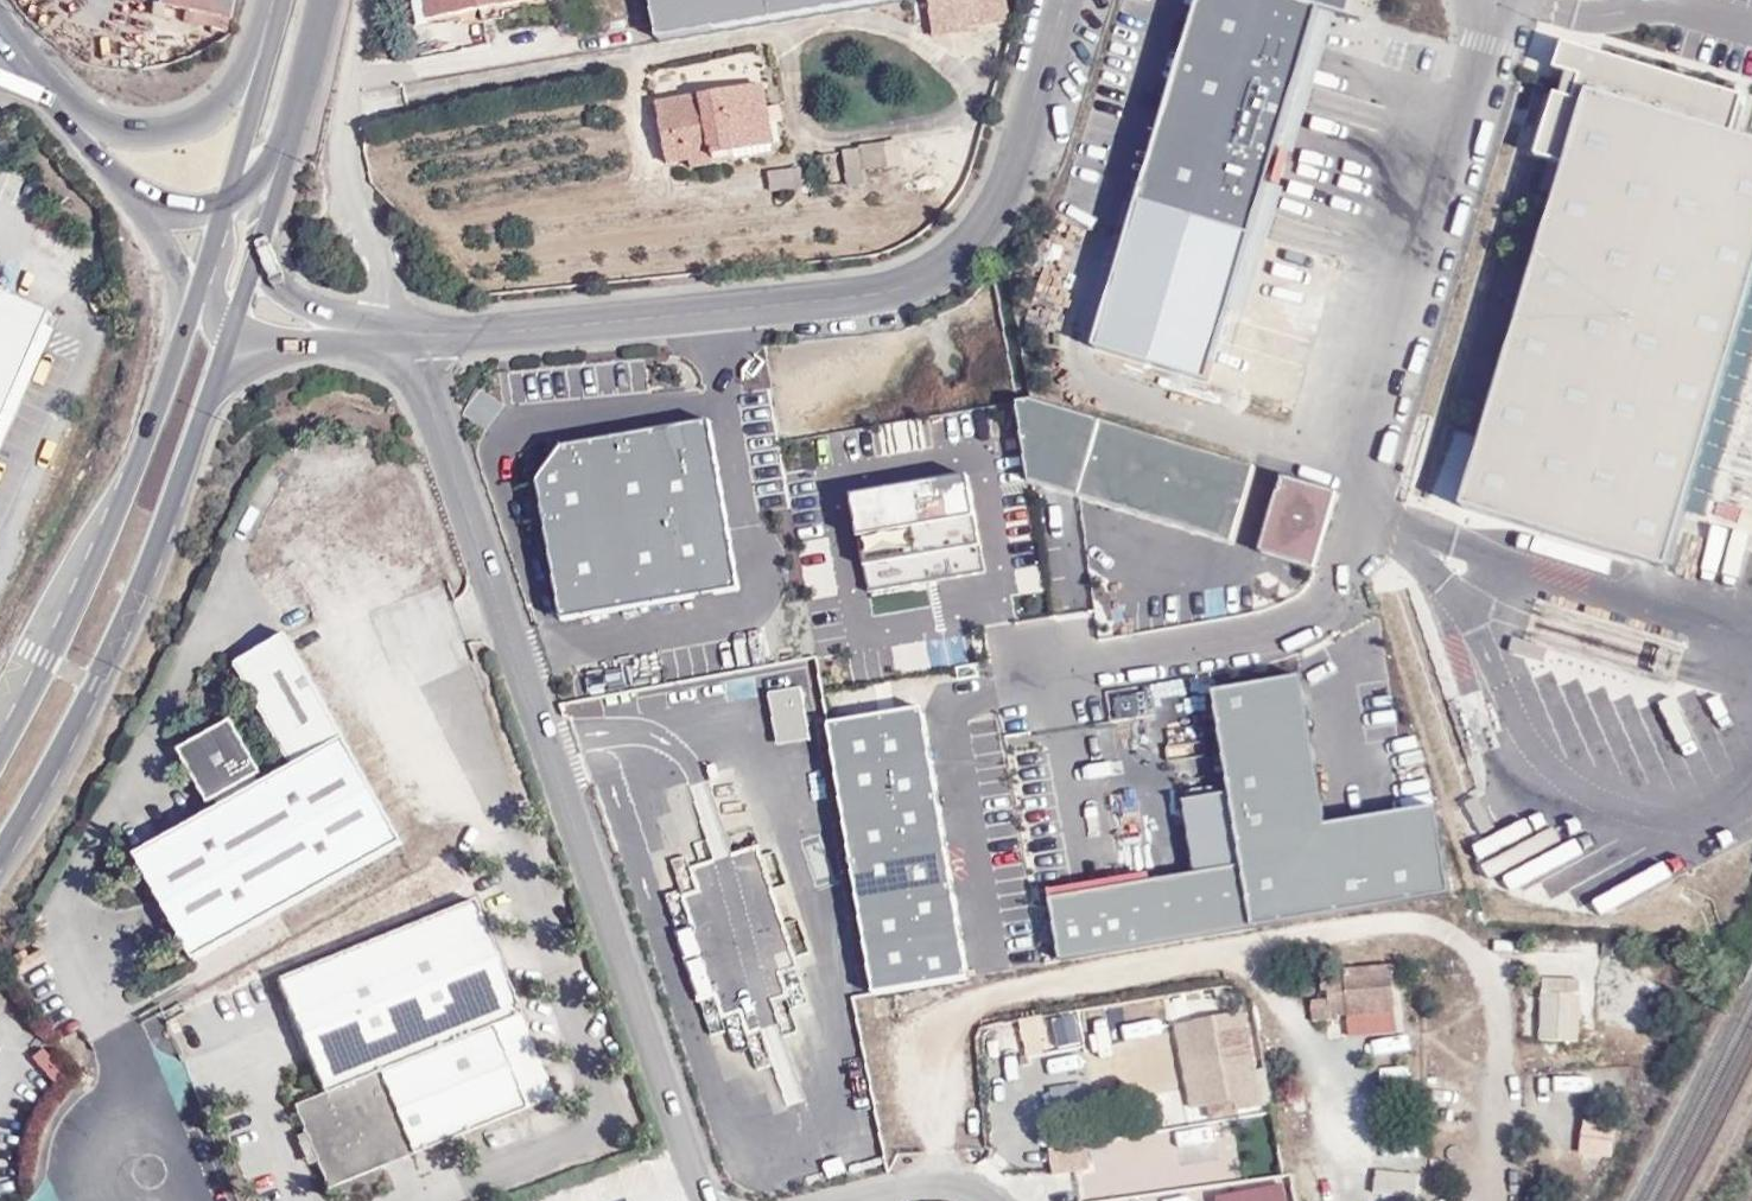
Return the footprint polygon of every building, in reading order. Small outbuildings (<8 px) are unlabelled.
[(231,0),(158,0),(158,2),(186,8),(228,17),(231,0)] [(424,0),(412,0),(417,29),(430,26),(430,20),(427,20),(424,0)] [(427,20),(430,20),(477,11),(475,0),(424,0),(427,20)] [(477,11),(517,4),(544,0),(475,0),(477,11)] [(656,39),(906,0),(650,0),(656,39)] [(935,38),(970,33),(970,29),(1011,23),(1007,0),(929,0),(935,38)] [(1359,25),(1360,22),(1342,14),(1347,0),(1197,0),(1132,203),(1245,239),(1262,186),(1273,151),(1318,12),(1335,17),(1359,25)] [(183,21),(225,31),(228,17),(186,8),(183,21)] [(1325,49),(1335,17),(1318,12),(1273,151),(1291,158),(1325,49)] [(1668,569),(1751,293),(1751,131),(1743,129),(1751,99),(1751,85),(1577,37),(1569,61),(1591,68),(1584,93),(1565,87),(1547,148),(1568,154),(1463,508),(1668,569)] [(767,108),(761,82),(655,103),(669,165),(691,161),(692,169),(714,165),(713,156),(775,145),(770,125),(767,108)] [(782,105),(767,108),(770,125),(786,122),(782,105)] [(894,184),(892,165),(888,143),(860,147),(865,185),(865,188),(894,184)] [(865,185),(860,147),(844,148),(844,150),(847,183),(848,188),(865,185)] [(847,183),(844,150),(821,152),(826,186),(847,183)] [(803,190),(802,169),(768,173),(771,193),(803,190)] [(1284,194),(1262,186),(1245,239),(1266,245),(1268,239),(1284,194)] [(48,313),(0,292),(0,426),(48,313)] [(1032,398),(1013,400),(1026,484),(1233,544),(1254,464),(1032,398)] [(750,402),(757,440),(773,437),(766,399),(750,402)] [(739,590),(707,418),(559,443),(531,479),(558,621),(739,590)] [(1313,567),(1336,492),(1277,474),(1255,549),(1313,567)] [(986,573),(969,475),(848,495),(864,593),(986,573)] [(1245,866),(1256,929),(1452,896),(1437,807),(1326,825),(1302,680),(1217,694),(1245,866)] [(811,742),(802,688),(766,694),(774,748),(811,742)] [(924,713),(832,728),(875,994),(967,979),(924,713)] [(252,781),(262,775),(231,728),(184,754),(210,803),(218,801),(222,811),(140,857),(194,960),(403,842),(345,743),(258,791),(252,781)] [(310,961),(470,895),(456,861),(296,927),(310,961)] [(1062,959),(1256,929),(1245,866),(1053,899),(1062,959)] [(324,1096),(295,1108),(328,1193),(387,1169),(383,1156),(405,1147),(410,1160),(551,1103),(472,905),(280,982),(324,1096)] [(1335,979),(1312,981),(1315,1019),(1339,1019),(1339,1012),(1404,1010),(1401,968),(1334,972),(1335,979)] [(1536,975),(1536,1038),(1579,1038),(1578,975),(1536,975)] [(1054,1015),(1060,1049),(1081,1046),(1076,1011),(1054,1015)] [(1227,1080),(1223,1055),(1184,1060),(1182,1054),(1189,1109),(1235,1103),(1238,1129),(1261,1126),(1255,1076),(1227,1080)] [(387,1169),(410,1160),(405,1147),(383,1156),(387,1169)] [(1374,1192),(1418,1191),(1418,1170),(1374,1170),(1374,1192)] [(1234,1189),(1217,1191),(1218,1200),(1235,1200),(1234,1189)] [(569,1190),(536,1200),(573,1200),(569,1190)]
